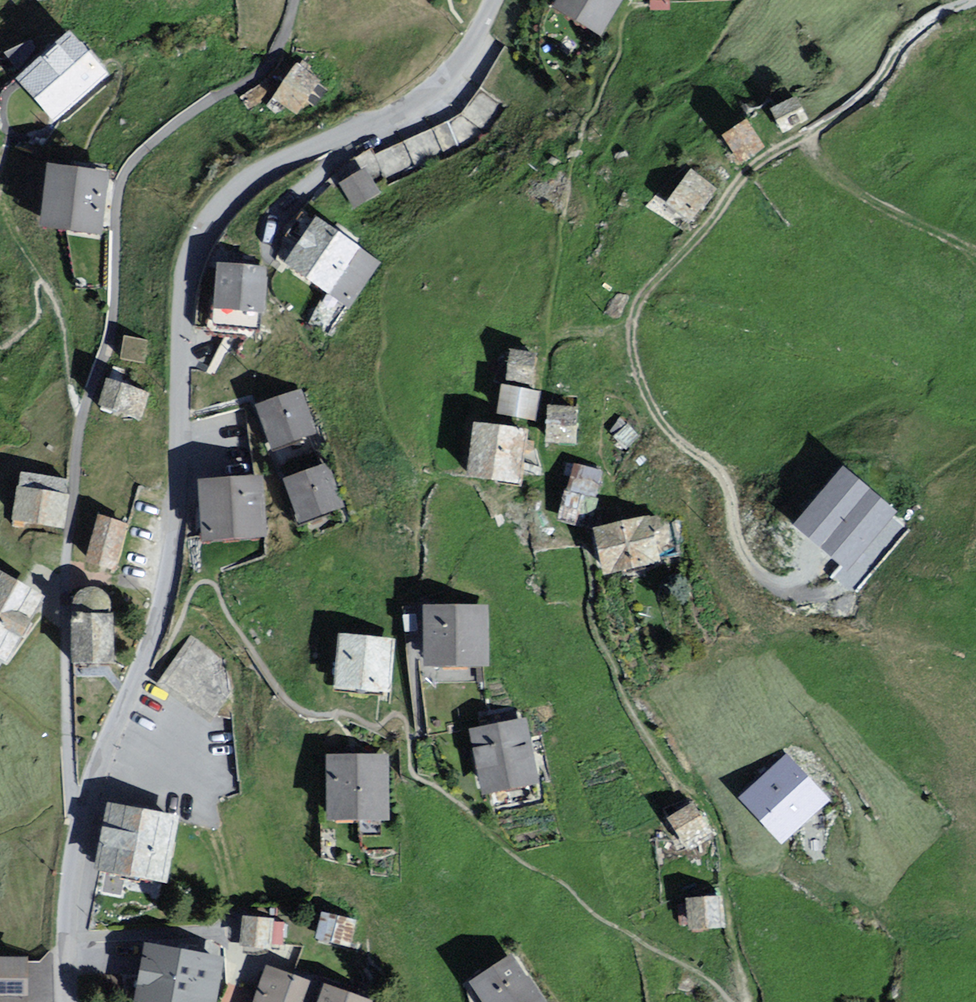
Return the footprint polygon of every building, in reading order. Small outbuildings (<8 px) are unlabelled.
[(553,8),(591,32),(611,0),(558,0),(553,8)] [(60,42),(18,84),(60,125),(101,83),(60,42)] [(294,72),(274,99),(294,115),(315,88),(294,72)] [(796,103),(767,116),(776,137),(806,124),(796,103)] [(740,129),(721,139),(734,161),(752,151),(740,129)] [(98,175),(51,171),(46,236),(94,239),(98,175)] [(374,196),(361,172),(341,183),(354,207),(374,196)] [(712,189),(692,175),(669,207),(689,221),(712,189)] [(311,227),(287,266),(345,303),(369,264),(311,227)] [(268,266),(218,262),(215,308),(265,311),(268,266)] [(528,361),(508,357),(504,378),(525,382),(528,361)] [(139,397),(105,385),(96,410),(130,422),(139,397)] [(528,394),(501,390),(498,414),(524,418),(528,394)] [(316,428),(302,395),(257,414),(271,447),(316,428)] [(571,409),(550,411),(554,454),(575,452),(571,409)] [(510,479),(516,434),(469,427),(463,472),(510,479)] [(585,524),(598,476),(573,468),(559,516),(585,524)] [(321,472),(288,487),(305,526),(338,511),(321,472)] [(848,475),(797,539),(849,580),(900,517),(848,475)] [(258,534),(256,483),(209,484),(211,536),(258,534)] [(58,489),(19,484),(14,521),(53,526),(58,489)] [(120,527),(95,521),(84,565),(108,571),(120,527)] [(650,521),(598,535),(610,582),(662,569),(650,521)] [(0,581),(0,657),(7,661),(38,602),(0,581)] [(484,666),(482,612),(421,615),(423,669),(484,666)] [(109,618),(79,616),(77,658),(107,660),(109,618)] [(386,646),(341,643),(337,690),(382,694),(386,646)] [(533,782),(523,725),(485,732),(496,789),(533,782)] [(822,798),(787,760),(736,808),(771,845),(822,798)] [(384,761),(330,762),(331,813),(386,812),(384,761)] [(177,821),(113,806),(99,866),(162,881),(177,821)] [(699,840),(685,807),(666,815),(680,848),(699,840)] [(716,898),(686,901),(689,932),(719,929),(716,898)] [(351,927),(319,914),(309,940),(340,953),(351,927)] [(269,924),(238,922),(236,945),(267,948),(269,924)] [(149,949),(140,996),(174,1001),(210,1001),(217,961),(149,949)] [(23,960),(0,960),(0,1001),(23,1001),(23,960)] [(514,960),(477,983),(488,1001),(539,1001),(514,960)] [(267,973),(258,1001),(303,1001),(308,986),(267,973)]
